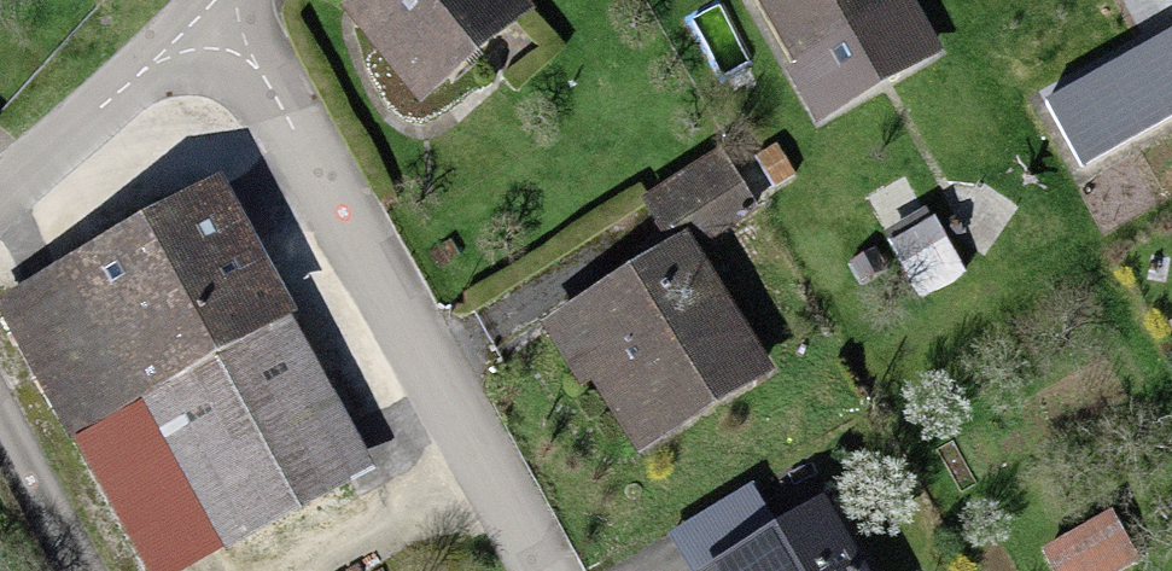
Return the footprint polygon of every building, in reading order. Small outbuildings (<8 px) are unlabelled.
[(342,22),(413,109),(522,20),(506,0),(369,0),(342,22)] [(793,68),(782,74),(816,133),(935,65),(898,0),(754,0),(793,68)] [(1047,97),(1085,163),(1171,113),(1171,25),(1047,97)] [(716,166),(647,210),(676,255),(745,210),(716,166)] [(212,196),(0,309),(0,319),(135,570),(191,570),(364,479),(212,196)] [(686,257),(557,334),(631,455),(759,378),(686,257)] [(1042,556),(1050,570),(1125,570),(1136,565),(1110,519),(1042,556)] [(742,570),(846,570),(822,528),(742,570)]
